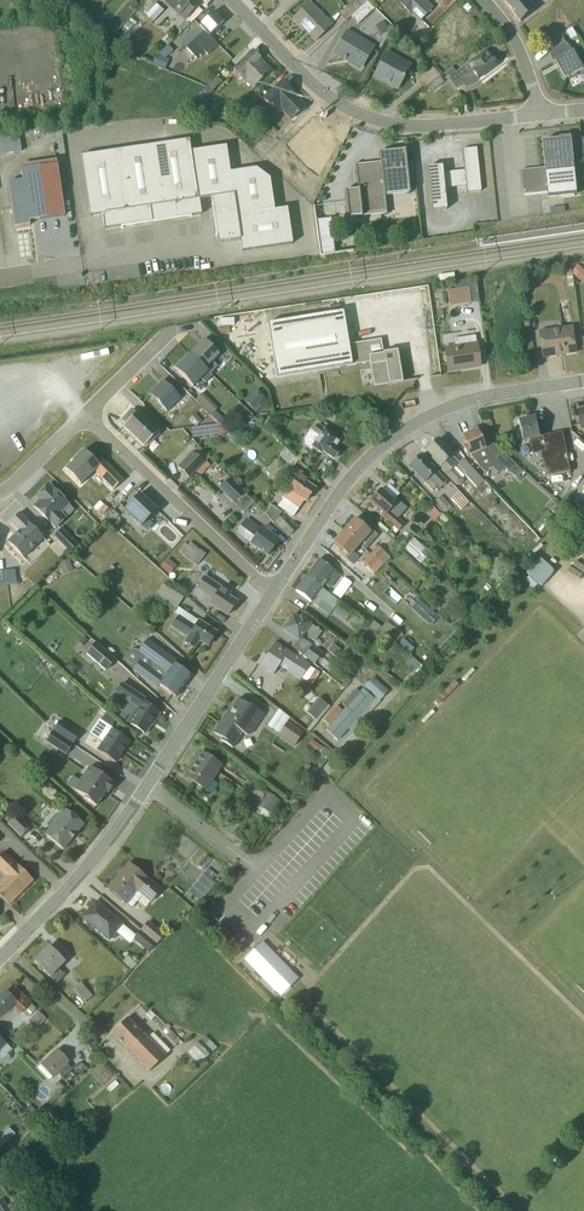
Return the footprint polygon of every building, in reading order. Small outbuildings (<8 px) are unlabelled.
[(178,17),(184,11),(189,16),(197,8),(191,3),(194,0),(160,0),(178,17)] [(366,3),(363,0),(354,0),(340,15),(347,22),(351,18),(366,3)] [(426,3),(429,0),(400,0),(397,3),(409,14),(405,19),(413,27),(417,22),(418,23),(432,9),(426,3)] [(504,2),(522,22),(537,9),(529,0),(506,0),(504,2)] [(149,26),(163,12),(153,2),(139,17),(149,26)] [(310,3),(293,19),(315,42),(332,26),(310,3)] [(373,10),(366,3),(351,18),(358,25),(373,10)] [(200,27),(204,30),(185,48),(197,60),(205,53),(207,55),(217,46),(209,37),(224,23),(214,13),(200,27)] [(374,46),(346,31),(333,54),(345,61),(346,58),(362,67),(374,46)] [(556,63),(565,80),(583,70),(570,44),(550,55),(555,64),(556,63)] [(270,71),(252,53),(233,72),(244,83),(240,86),(249,95),(258,87),(256,85),(270,71)] [(410,65),(387,53),(373,78),(384,84),(385,81),(398,88),(410,65)] [(485,54),(468,66),(467,64),(454,73),(451,69),(445,73),(455,88),(461,83),(462,82),(466,89),(495,68),(485,54)] [(417,80),(427,94),(443,83),(433,69),(417,80)] [(206,97),(221,82),(216,77),(204,88),(200,92),(206,97)] [(305,107),(281,83),(263,101),(278,116),(282,112),(291,121),(305,107)] [(0,137),(0,156),(20,153),(17,134),(0,137)] [(576,194),(571,140),(543,143),(546,169),(522,171),(524,194),(548,192),(548,197),(576,194)] [(187,141),(81,157),(90,217),(101,215),(103,229),(200,214),(198,200),(210,199),(217,243),(239,240),(241,252),(292,244),(286,210),(274,211),(269,180),(257,181),(255,169),(230,173),(226,147),(189,153),(187,141)] [(503,169),(502,141),(493,142),(493,170),(503,169)] [(481,192),(476,150),(462,152),(464,171),(443,174),(442,166),(427,168),(432,211),(446,209),(443,190),(466,188),(467,194),(481,192)] [(408,195),(403,152),(379,155),(380,163),(355,166),(358,191),(343,193),(347,220),(386,216),(384,198),(408,195)] [(21,181),(8,183),(15,229),(30,226),(29,221),(65,215),(57,165),(20,170),(21,181)] [(334,254),(330,220),(315,222),(319,253),(319,256),(334,254)] [(472,306),(470,290),(449,293),(451,309),(472,306)] [(268,325),(277,379),(370,363),(373,388),(401,383),(396,351),(382,353),(380,341),(347,346),(341,313),(268,325)] [(543,358),(576,354),(573,327),(540,332),(543,358)] [(480,368),(476,337),(456,339),(456,345),(443,347),(446,372),(480,368)] [(203,341),(189,355),(209,375),(217,368),(211,363),(218,356),(203,341)] [(209,375),(189,355),(175,370),(192,387),(200,379),(204,384),(211,377),(209,375)] [(425,377),(418,378),(419,389),(431,388),(430,381),(426,382),(425,377)] [(180,399),(162,381),(148,395),(166,413),(180,399)] [(245,401),(254,411),(266,398),(257,389),(245,401)] [(211,415),(218,407),(201,391),(193,399),(204,409),(204,408),(211,415)] [(158,432),(138,412),(135,415),(132,411),(122,422),(125,426),(123,428),(143,447),(144,446),(146,448),(159,435),(157,433),(158,432)] [(200,422),(194,415),(189,420),(195,427),(200,422)] [(564,433),(540,437),(536,418),(518,422),(522,443),(529,442),(532,455),(536,455),(537,464),(543,463),(546,477),(571,472),(564,433)] [(224,424),(190,428),(191,438),(225,434),(224,424)] [(310,431),(301,444),(311,450),(312,449),(321,455),(322,452),(335,461),(340,453),(335,449),(340,442),(316,426),(312,432),(310,431)] [(484,472),(492,467),(499,474),(504,468),(517,479),(524,472),(492,445),(484,448),(477,430),(461,437),(465,447),(463,448),(467,456),(471,457),(484,472)] [(459,462),(437,441),(426,452),(432,458),(430,460),(455,485),(464,476),(477,489),(484,481),(462,459),(459,462)] [(177,469),(188,480),(209,458),(198,448),(177,469)] [(98,466),(83,451),(71,462),(72,463),(65,471),(79,485),(93,471),(98,466)] [(447,484),(421,456),(409,468),(432,492),(435,489),(438,492),(447,484)] [(98,466),(93,471),(113,491),(122,482),(103,462),(98,466)] [(289,465),(286,463),(279,474),(293,483),(277,506),(293,517),(304,501),(305,502),(314,489),(306,483),(308,480),(298,472),(300,469),(291,462),(289,465)] [(229,479),(219,490),(243,514),(253,503),(229,479)] [(66,520),(65,519),(73,511),(48,485),(38,494),(43,499),(33,509),(49,525),(50,524),(56,530),(66,520)] [(369,502),(377,509),(375,512),(398,532),(404,526),(388,513),(395,504),(379,490),(369,502)] [(468,503),(458,493),(451,500),(461,510),(468,503)] [(156,511),(139,495),(123,511),(141,527),(156,511)] [(573,507),(583,518),(583,495),(573,507)] [(451,508),(440,497),(434,503),(445,514),(451,508)] [(263,514),(274,520),(280,510),(269,504),(263,514)] [(440,516),(432,508),(426,514),(434,522),(440,516)] [(8,524),(18,534),(7,544),(22,560),(43,539),(19,514),(8,524)] [(277,541),(247,520),(236,535),(266,557),(277,541)] [(354,520),(343,532),(359,546),(365,551),(377,536),(363,524),(361,527),(354,520)] [(76,545),(62,530),(53,537),(68,553),(76,545)] [(359,546),(343,532),(332,544),(340,551),(338,553),(352,565),(358,558),(352,553),(359,546)] [(409,536),(399,547),(403,550),(414,560),(424,549),(409,536)] [(398,556),(403,550),(399,547),(392,540),(386,546),(398,556)] [(184,544),(178,552),(195,567),(205,556),(193,546),(190,550),(184,544)] [(377,547),(370,555),(381,565),(389,557),(377,547)] [(381,565),(370,555),(363,563),(374,573),(381,565)] [(167,558),(160,567),(169,574),(176,565),(167,558)] [(554,573),(539,559),(526,574),(542,587),(554,573)] [(583,578),(583,559),(574,569),(583,578)] [(72,572),(68,560),(59,564),(63,576),(72,572)] [(319,560),(306,577),(320,587),(322,589),(324,585),(330,590),(340,576),(319,560)] [(368,578),(358,569),(354,574),(363,583),(368,578)] [(0,572),(0,585),(17,583),(15,570),(0,572)] [(320,587),(306,577),(295,591),(327,615),(331,610),(332,611),(339,602),(322,589),(320,587)] [(203,578),(193,594),(227,616),(236,603),(227,598),(229,595),(203,578)] [(351,585),(345,580),(337,590),(343,594),(351,585)] [(186,638),(183,643),(193,650),(198,642),(207,647),(216,633),(176,608),(183,598),(162,585),(154,598),(175,612),(174,614),(177,617),(170,628),(186,638)] [(418,599),(410,607),(430,625),(438,617),(418,599)] [(321,632),(300,618),(298,621),(292,617),(283,631),(298,641),(292,649),(315,665),(322,654),(301,639),(305,634),(315,641),(321,632)] [(371,619),(358,633),(371,645),(384,631),(371,619)] [(128,668),(156,688),(158,685),(175,698),(190,677),(174,666),(177,661),(147,640),(128,668)] [(114,660),(95,643),(85,654),(104,671),(114,660)] [(274,643),(265,657),(262,655),(256,664),(273,675),(278,667),(300,681),(309,665),(274,643)] [(372,680),(363,691),(374,702),(379,704),(388,692),(372,680)] [(434,701),(439,706),(458,684),(454,680),(434,701)] [(107,702),(128,716),(124,722),(145,735),(158,714),(144,704),(147,700),(120,682),(107,702)] [(360,695),(356,691),(343,706),(347,710),(326,733),(337,743),(374,702),(363,691),(360,695)] [(304,709),(316,720),(329,706),(317,694),(304,709)] [(232,749),(241,734),(248,739),(263,716),(237,700),(229,713),(227,712),(213,734),(221,739),(220,741),(232,749)] [(289,718),(276,710),(265,727),(295,746),(303,733),(286,723),(289,718)] [(115,763),(129,743),(96,722),(91,731),(100,738),(93,749),(115,763)] [(56,734),(72,746),(78,737),(61,726),(56,734)] [(72,746),(52,732),(45,742),(65,756),(72,746)] [(206,791),(222,766),(200,753),(184,777),(206,791)] [(108,794),(114,785),(89,767),(78,782),(71,777),(65,785),(95,807),(103,797),(102,796),(105,792),(108,794)] [(267,819),(279,799),(269,793),(257,813),(267,819)] [(63,851),(84,825),(64,809),(58,816),(56,815),(48,824),(50,826),(43,834),(63,851)] [(17,814),(8,823),(22,837),(31,828),(17,814)] [(33,881),(3,853),(0,856),(0,872),(4,876),(0,881),(0,897),(9,906),(33,881)] [(131,909),(141,896),(150,904),(161,891),(128,865),(108,890),(131,909)] [(123,924),(95,901),(81,918),(109,941),(116,933),(129,944),(132,940),(148,953),(156,944),(140,931),(135,936),(122,925),(123,924)] [(147,922),(140,931),(156,944),(163,935),(147,922)] [(65,963),(48,947),(34,963),(56,984),(63,976),(57,970),(65,963)] [(283,999),(298,983),(259,947),(244,963),(279,995),(283,999)] [(137,963),(128,955),(121,963),(130,971),(137,963)] [(92,996),(80,983),(72,990),(85,1003),(92,996)] [(3,992),(0,996),(0,1018),(11,1007),(20,1016),(22,1014),(27,1018),(35,1009),(15,989),(8,996),(3,992)] [(46,1020),(39,1013),(28,1024),(35,1031),(46,1020)] [(127,1019),(111,1035),(148,1072),(169,1051),(152,1034),(147,1038),(127,1019)] [(215,1050),(204,1038),(187,1054),(198,1066),(215,1050)] [(11,1049),(0,1039),(0,1058),(1,1060),(11,1049)] [(68,1063),(57,1050),(36,1069),(48,1082),(57,1073),(62,1078),(71,1070),(66,1065),(68,1063)] [(118,1085),(114,1082),(106,1089),(110,1093),(118,1085)]
